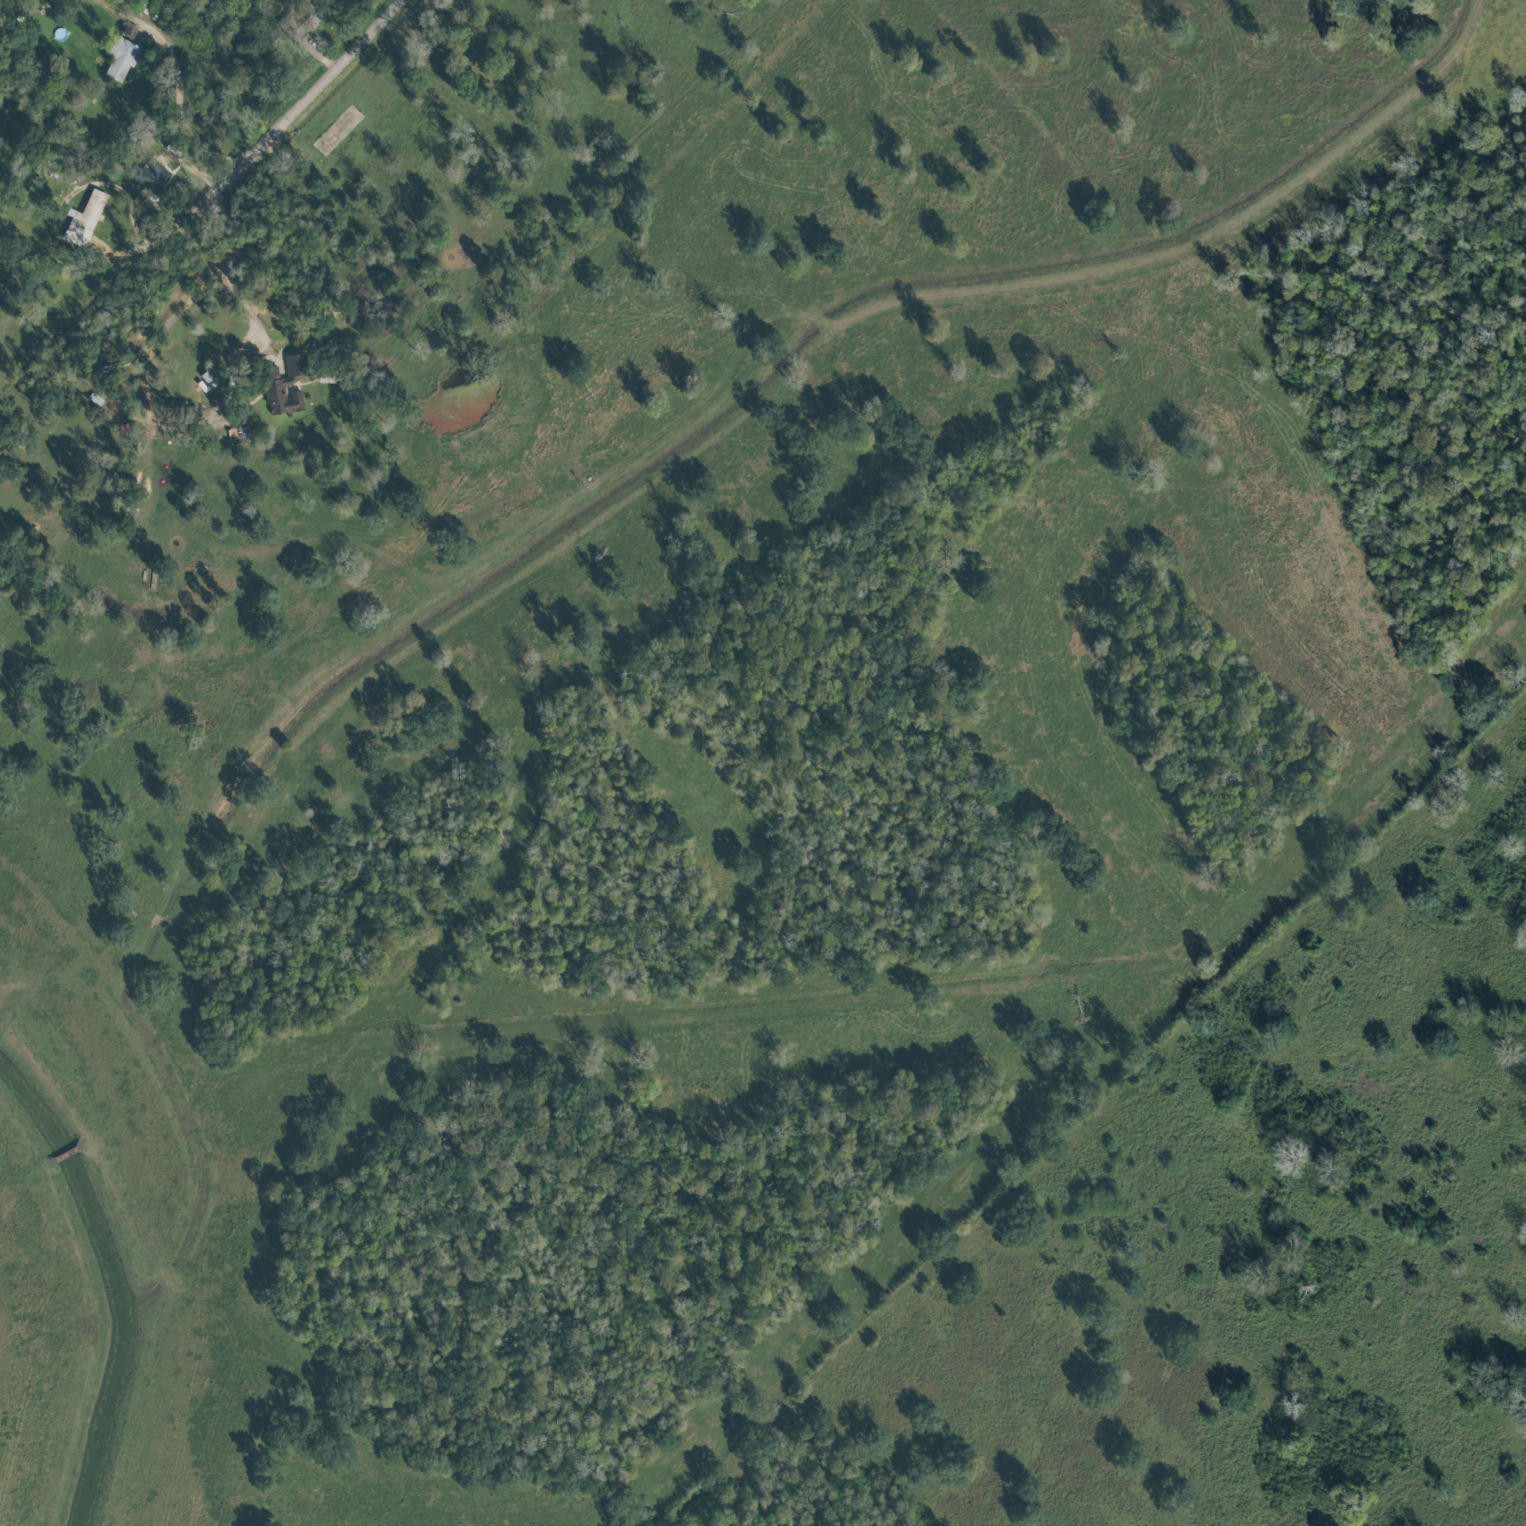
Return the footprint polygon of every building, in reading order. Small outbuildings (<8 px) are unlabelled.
[(105,75),(125,83),(140,46),(113,35),(105,55),(112,58),(105,75)] [(151,193),(169,173),(151,157),(133,176),(151,193)] [(63,239),(86,249),(108,194),(93,188),(83,213),(75,210),(63,239)] [(304,411),(302,390),(289,392),(288,381),(309,379),(306,354),(285,356),(288,379),(265,382),(269,415),(304,411)] [(212,389),(220,382),(208,369),(201,376),(212,389)]
